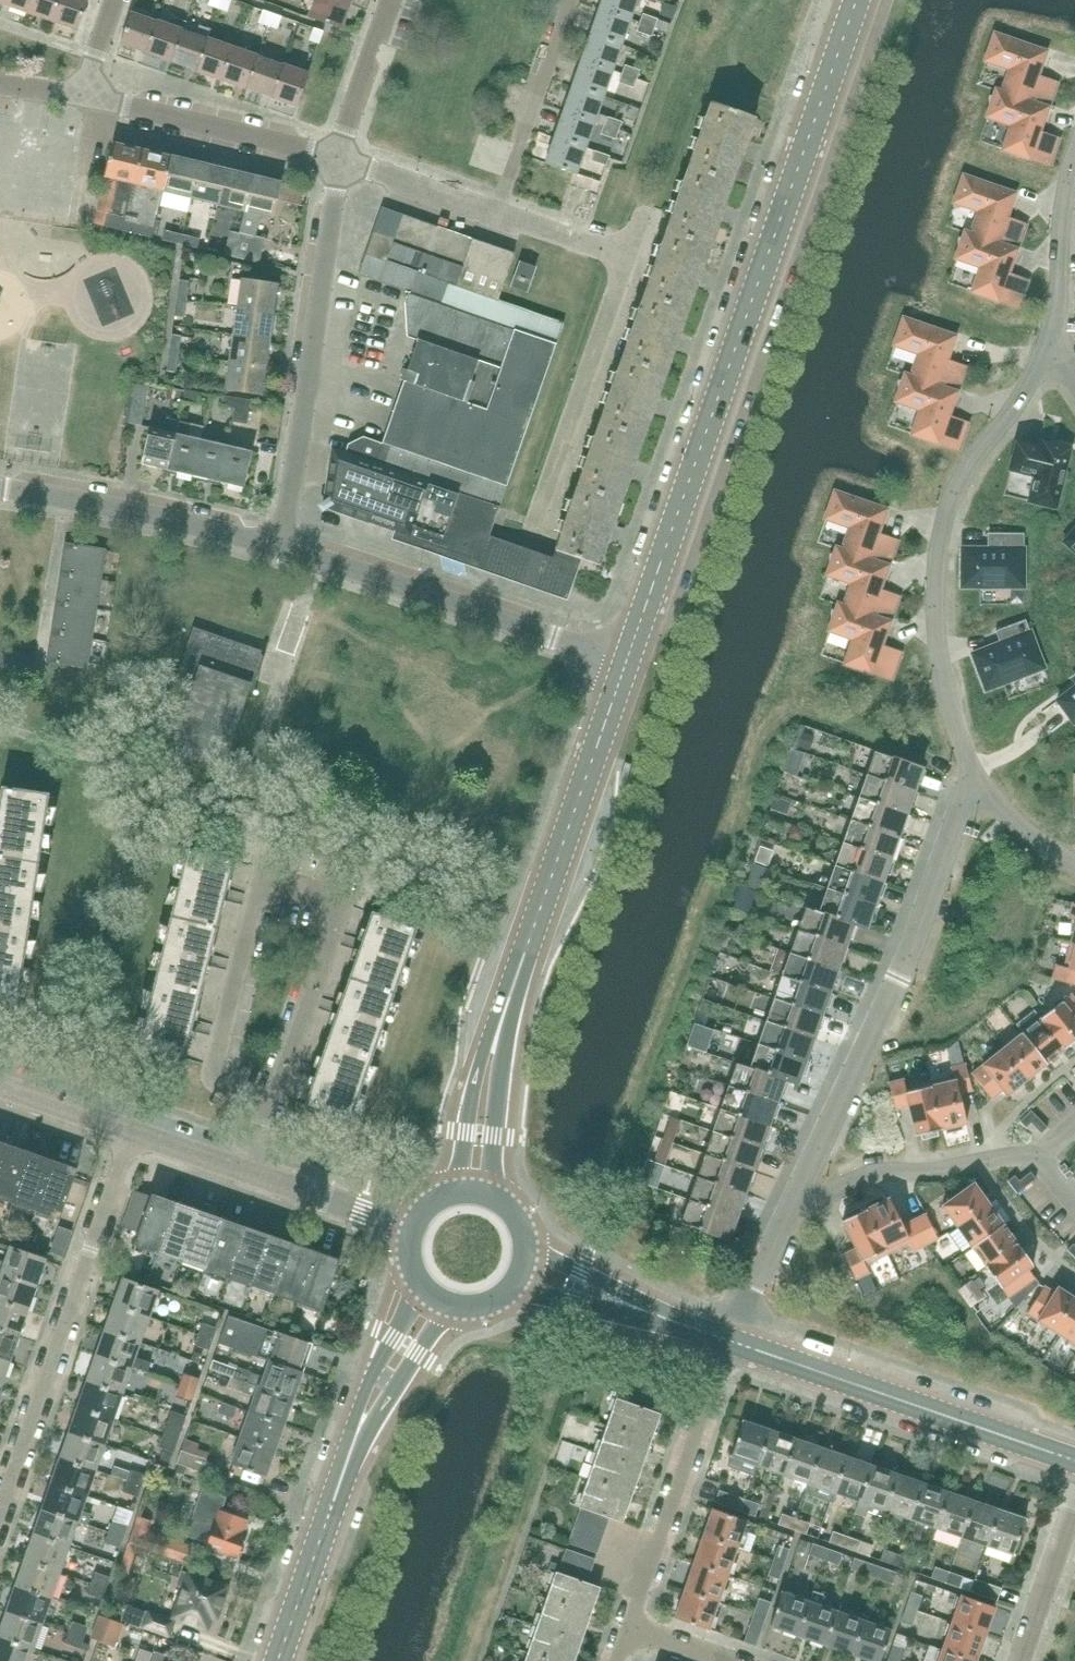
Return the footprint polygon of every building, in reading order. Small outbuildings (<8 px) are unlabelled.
[(31,0),(3,0),(2,3),(27,11),(31,0)] [(59,0),(31,0),(27,11),(52,20),(59,0)] [(88,0),(59,0),(52,20),(78,29),(88,0)] [(222,0),(210,0),(209,6),(218,9),(222,0)] [(218,9),(227,12),(232,0),(222,0),(218,9)] [(350,3),(342,0),(316,0),(314,5),(310,18),(340,29),(350,3)] [(600,9),(615,14),(630,20),(637,0),(603,0),(600,9)] [(630,20),(615,14),(600,9),(591,35),(606,40),(621,45),(630,20)] [(268,27),(273,14),(263,11),(258,23),(268,27)] [(146,53),(157,22),(131,13),(120,44),(146,53)] [(273,14),(268,27),(278,30),(282,17),(273,14)] [(640,23),(655,28),(658,20),(643,15),(640,23)] [(171,62),(182,31),(186,21),(176,18),(172,28),(157,22),(146,53),(171,62)] [(652,37),(655,28),(640,23),(637,32),(652,37)] [(319,44),(320,42),(323,32),(314,28),(309,41),(319,44)] [(197,71),(207,40),(182,31),(171,62),(197,71)] [(1002,92),(1047,109),(1056,83),(1037,76),(1045,52),(995,34),(985,61),(1010,69),(1002,92)] [(621,45),(606,40),(591,35),(582,60),(598,66),(612,71),(621,45)] [(221,79),(232,49),(207,40),(197,71),(221,79)] [(247,88),(257,57),(232,49),(221,79),(247,88)] [(272,97),(283,66),(257,57),(247,88),(272,97)] [(612,71),(598,66),(582,60),(573,86),(588,91),(603,97),(612,71)] [(298,106),(308,75),(283,66),(272,97),(298,106)] [(622,74),(637,80),(640,71),(625,66),(622,74)] [(634,88),(637,80),(622,74),(619,83),(634,88)] [(603,97),(588,91),(573,86),(564,112),(579,117),(594,122),(603,97)] [(1003,150),(1048,166),(1058,138),(1038,131),(1047,109),(1002,92),(996,90),(987,117),(1012,126),(1003,150)] [(755,118),(752,117),(734,111),(712,103),(689,167),(711,175),(732,182),(755,118)] [(594,122),(579,117),(564,112),(555,137),(570,143),(585,148),(594,122)] [(604,126),(619,131),(622,122),(607,117),(604,126)] [(616,140),(619,131),(604,126),(601,134),(616,140)] [(585,148),(570,143),(555,137),(546,164),(576,174),(582,158),(606,167),(610,157),(585,148)] [(125,217),(141,150),(114,143),(113,143),(97,211),(125,217)] [(170,157),(141,150),(125,217),(97,211),(93,224),(153,238),(164,191),(172,157),(170,157)] [(191,198),(199,164),(172,157),(164,191),(191,198)] [(218,205),(226,170),(199,164),(191,198),(218,205)] [(732,182),(711,175),(689,167),(667,231),(689,239),(710,246),(732,182)] [(245,211),(253,177),(226,170),(218,205),(245,211)] [(971,234),(1016,250),(1025,224),(1006,217),(1014,194),(964,176),(954,203),(979,211),(971,234)] [(277,197),(281,183),(253,177),(245,211),(240,233),(256,236),(261,215),(272,218),(277,197)] [(281,183),(277,197),(300,203),(304,189),(281,183)] [(403,215),(382,208),(377,221),(398,228),(403,215)] [(387,262),(404,268),(420,221),(403,215),(398,228),(395,240),(391,251),(387,262)] [(398,228),(377,221),(373,232),(395,240),(398,228)] [(421,274),(438,227),(420,221),(404,268),(421,274)] [(457,286),(473,239),(438,227),(421,274),(448,283),(457,286)] [(180,244),(182,235),(165,231),(162,240),(180,244)] [(710,246),(689,239),(667,231),(645,295),(668,303),(688,310),(710,246)] [(225,255),(234,257),(237,244),(239,234),(230,232),(225,255)] [(395,240),(373,232),(369,244),(391,251),(395,240)] [(1016,250),(971,234),(965,232),(956,258),(981,267),(972,292),(1017,308),(1027,280),(1007,273),(1016,250)] [(266,239),(256,236),(240,233),(239,234),(237,244),(263,249),(266,239)] [(182,235),(180,244),(198,249),(200,239),(182,235)] [(514,254),(513,253),(473,239),(457,286),(498,301),(514,254)] [(260,264),(263,249),(237,244),(234,257),(260,264)] [(387,262),(391,251),(369,244),(365,254),(387,262)] [(404,268),(387,262),(365,254),(358,275),(441,304),(448,283),(421,274),(404,268)] [(512,286),(527,291),(535,268),(520,263),(512,286)] [(273,312),(277,284),(242,279),(238,307),(273,312)] [(177,298),(187,300),(189,283),(179,282),(177,298)] [(565,324),(498,301),(457,286),(448,283),(441,304),(409,293),(406,303),(407,337),(418,340),(407,371),(404,369),(400,380),(404,381),(375,464),(499,507),(500,504),(556,344),(565,324)] [(688,310),(668,303),(645,295),(629,341),(623,358),(646,366),(666,373),(688,310)] [(184,319),(187,300),(177,298),(174,318),(184,319)] [(269,340),(273,312),(238,307),(234,335),(269,340)] [(911,376),(957,392),(965,367),(946,360),(955,336),(903,318),(894,345),(919,353),(911,376)] [(265,367),(269,340),(234,335),(230,362),(265,367)] [(169,353),(179,355),(181,338),(172,337),(169,353)] [(176,374),(179,355),(169,353),(166,373),(176,374)] [(666,373),(646,366),(623,358),(606,406),(601,422),(623,430),(643,437),(666,373)] [(261,397),(265,367),(230,362),(226,392),(261,397)] [(958,450),(967,423),(949,416),(957,392),(911,376),(906,374),(896,402),(920,410),(912,434),(958,450)] [(147,399),(149,387),(133,384),(131,396),(134,397),(147,399)] [(185,396),(184,401),(197,403),(198,393),(186,391),(185,396)] [(232,421),(238,399),(223,396),(221,406),(235,408),(232,421)] [(141,426),(147,399),(134,397),(128,424),(141,426)] [(238,399),(232,421),(246,424),(249,410),(250,401),(238,399)] [(167,470),(179,421),(166,418),(163,431),(150,428),(141,464),(167,470)] [(188,437),(191,424),(179,421),(167,470),(193,476),(202,440),(188,437)] [(643,437),(623,430),(601,422),(595,438),(584,469),(578,486),(600,494),(621,501),(643,437)] [(218,482),(227,446),(202,440),(193,476),(218,482)] [(1016,443),(1010,466),(1003,495),(1056,508),(1070,449),(1043,442),(1042,449),(1016,443)] [(244,488),(253,452),(227,446),(218,482),(244,488)] [(489,536),(499,507),(332,449),(324,507),(562,589),(570,565),(489,536)] [(621,501),(600,494),(578,486),(572,503),(556,550),(582,560),(599,565),(621,501)] [(886,510),(835,492),(826,519),(850,527),(843,550),(889,565),(897,540),(879,535),(886,510)] [(1063,542),(1074,553),(1074,528),(1063,542)] [(1024,587),(1024,534),(988,534),(988,549),(962,549),(962,587),(1024,587)] [(100,580),(105,550),(65,544),(61,574),(80,577),(100,580)] [(852,584),(844,606),(890,621),(898,596),(880,590),(889,565),(843,550),(836,548),(827,575),(852,584)] [(100,580),(80,577),(61,574),(56,603),(96,609),(100,580)] [(91,638),(96,609),(56,603),(52,632),(71,635),(91,638)] [(844,606),(838,604),(829,631),(854,639),(845,664),(891,680),(900,652),(882,646),(890,621),(844,606)] [(986,690),(1044,668),(1025,620),(996,631),(1000,644),(973,654),(986,690)] [(224,638),(217,636),(193,628),(163,713),(181,719),(168,755),(220,773),(251,685),(254,686),(265,653),(234,642),(233,644),(223,641),(224,638)] [(91,638),(71,635),(52,632),(47,661),(87,667),(91,638)] [(1074,725),(1074,687),(1057,700),(1072,721),(1074,725)] [(914,792),(922,769),(874,752),(866,775),(914,792)] [(906,814),(914,792),(866,775),(858,798),(906,814)] [(48,795),(3,788),(0,805),(0,857),(15,859),(37,862),(48,795)] [(898,837),(906,814),(858,798),(850,820),(898,837)] [(890,860),(898,837),(850,820),(842,843),(890,860)] [(883,882),(890,860),(842,843),(834,865),(883,882)] [(229,878),(233,861),(188,850),(172,916),(195,922),(217,927),(220,912),(226,889),(229,878)] [(15,859),(0,857),(0,925),(4,926),(27,929),(37,862),(15,859)] [(875,905),(883,882),(834,865),(826,888),(875,905)] [(866,929),(875,905),(826,888),(818,912),(854,924),(866,929)] [(854,924),(818,912),(805,907),(797,930),(845,947),(854,924)] [(415,928),(388,919),(373,913),(363,942),(350,978),(394,993),(415,928)] [(217,927),(195,922),(172,916),(156,982),(178,987),(200,993),(205,976),(213,944),(217,927)] [(4,926),(0,925),(0,994),(17,997),(27,929),(4,926)] [(837,970),(845,947),(797,930),(789,953),(837,970)] [(1071,943),(1064,967),(1056,965),(1052,979),(1074,985),(1074,944),(1071,943)] [(837,970),(789,953),(777,949),(769,972),(781,976),(830,993),(837,970)] [(822,1016),(830,993),(781,976),(773,999),(822,1016)] [(371,1057),(394,993),(350,978),(328,1042),(349,1049),(371,1057)] [(200,993),(178,987),(156,982),(139,1048),(184,1059),(194,1020),(196,1009),(200,993)] [(1041,1018),(1066,1049),(1074,1041),(1074,1000),(1071,995),(1062,1002),(1061,1002),(1041,1018)] [(814,1038),(822,1016),(773,999),(765,1021),(814,1038)] [(1066,1049),(1041,1018),(1022,1033),(1046,1064),(1066,1049)] [(806,1061),(814,1038),(765,1021),(757,1044),(806,1061)] [(1002,1049),(1027,1080),(1046,1064),(1022,1033),(1002,1049)] [(371,1057),(349,1049),(328,1042),(315,1079),(309,1095),(305,1106),(348,1121),(358,1095),(371,1057)] [(798,1084),(806,1061),(757,1044),(749,1067),(784,1080),(798,1084)] [(1007,1096),(1027,1080),(1002,1049),(982,1065),(972,1074),(992,1099),(1003,1091),(1007,1096)] [(784,1080),(749,1067),(736,1063),(728,1086),(754,1095),(776,1103),(784,1080)] [(972,1091),(965,1064),(951,1068),(953,1076),(929,1082),(941,1130),(945,1129),(946,1134),(962,1130),(961,1125),(966,1124),(959,1094),(972,1091)] [(905,1088),(903,1080),(889,1083),(896,1110),(909,1106),(916,1136),(921,1135),(922,1140),(938,1136),(937,1131),(941,1130),(929,1082),(905,1088)] [(776,1103),(754,1095),(728,1086),(720,1109),(768,1126),(776,1103)] [(760,1148),(768,1126),(720,1109),(712,1132),(760,1148)] [(1019,1121),(1020,1123),(1026,1128),(1031,1123),(1037,1117),(1031,1110),(1019,1121)] [(1041,1134),(1045,1130),(1047,1128),(1037,1117),(1031,1123),(1041,1134)] [(752,1171),(760,1148),(712,1132),(704,1154),(752,1171)] [(0,1164),(0,1199),(12,1203),(30,1152),(7,1144),(0,1164)] [(30,1152),(12,1203),(36,1212),(54,1161),(30,1152)] [(745,1194),(752,1171),(704,1154),(696,1177),(745,1194)] [(77,1169),(54,1161),(36,1212),(59,1220),(77,1169)] [(1031,1172),(1025,1176),(1019,1181),(1024,1188),(1036,1179),(1031,1172)] [(1024,1188),(1019,1181),(1015,1175),(1007,1181),(1017,1194),(1024,1188)] [(737,1217),(745,1194),(696,1177),(688,1200),(737,1217)] [(989,1204),(974,1183),(964,1191),(961,1187),(950,1195),(952,1199),(942,1206),(957,1227),(989,1204)] [(152,1194),(151,1197),(135,1191),(122,1227),(138,1233),(134,1246),(158,1254),(176,1203),(152,1194)] [(884,1200),(882,1196),(867,1204),(869,1208),(865,1210),(887,1254),(888,1253),(909,1243),(913,1251),(925,1245),(913,1220),(902,1226),(888,1198),(884,1200)] [(728,1240),(737,1217),(688,1200),(680,1223),(728,1240)] [(176,1203),(158,1254),(181,1262),(199,1211),(176,1203)] [(972,1247),(1003,1224),(989,1204),(957,1227),(972,1247)] [(862,1211),(859,1207),(844,1214),(847,1219),(842,1221),(856,1249),(844,1255),(856,1279),(869,1273),(865,1265),(887,1254),(865,1210),(862,1211)] [(199,1211),(181,1262),(205,1270),(222,1219),(199,1211)] [(937,1239),(925,1214),(913,1220),(925,1245),(937,1239)] [(222,1219),(205,1270),(228,1278),(246,1227),(222,1219)] [(986,1267),(1018,1244),(1003,1224),(972,1247),(986,1267),(985,1267),(986,1267)] [(246,1227),(228,1278),(251,1286),(269,1235),(246,1227)] [(269,1235),(251,1286),(275,1294),(293,1243),(269,1235)] [(293,1243),(275,1294),(298,1303),(316,1252),(293,1243)] [(1033,1266),(1018,1244),(986,1267),(1001,1288),(1002,1288),(1008,1298),(1035,1279),(1028,1269),(1033,1266)] [(1069,1248),(1067,1250),(1074,1258),(1074,1245),(1073,1244),(1069,1248)] [(46,1259),(10,1246),(4,1262),(0,1261),(0,1272),(0,1273),(37,1285),(46,1259)] [(316,1252),(298,1303),(322,1311),(340,1260),(316,1252)] [(37,1285),(0,1273),(0,1274),(0,1301),(28,1311),(37,1285)] [(149,1317),(158,1291),(122,1278),(122,1279),(113,1304),(149,1317)] [(1027,1314),(1037,1320),(1037,1321),(1059,1335),(1074,1308),(1074,1298),(1057,1288),(1054,1293),(1044,1287),(1027,1314)] [(28,1311),(0,1301),(0,1330),(19,1336),(28,1311)] [(140,1342),(149,1317),(113,1304),(104,1330),(140,1342)] [(1074,1345),(1074,1308),(1059,1335),(1074,1345)] [(298,1371),(299,1370),(308,1343),(228,1315),(218,1343),(269,1361),(298,1371)] [(212,1339),(216,1328),(202,1322),(198,1334),(212,1339)] [(19,1336),(0,1330),(0,1358),(10,1362),(19,1336)] [(131,1368),(140,1342),(104,1330),(96,1355),(131,1368)] [(208,1350),(212,1339),(198,1334),(194,1345),(208,1350)] [(122,1393),(131,1368),(96,1355),(87,1381),(122,1393)] [(10,1362),(0,1358),(0,1387),(1,1387),(10,1362)] [(237,1367),(236,1369),(213,1361),(210,1369),(231,1377),(294,1399),(303,1372),(299,1370),(298,1371),(269,1361),(264,1377),(251,1373),(251,1372),(237,1367)] [(195,1390),(198,1379),(184,1373),(180,1385),(195,1390)] [(285,1424),(294,1399),(231,1377),(227,1387),(254,1396),(249,1412),(285,1424)] [(113,1419),(122,1393),(87,1381),(78,1407),(113,1419)] [(191,1401),(195,1390),(180,1385),(176,1396),(191,1401)] [(651,1441),(660,1414),(616,1399),(607,1426),(651,1441)] [(233,1418),(237,1407),(222,1402),(218,1413),(233,1418)] [(104,1445),(113,1419),(78,1407),(69,1432),(104,1445)] [(181,1430),(186,1415),(171,1410),(166,1425),(181,1430)] [(276,1450),(285,1424),(249,1412),(240,1437),(276,1450)] [(754,1476),(758,1466),(770,1431),(743,1421),(727,1467),(754,1476)] [(177,1441),(181,1430),(166,1425),(162,1436),(177,1441)] [(641,1468),(651,1441),(607,1426),(597,1453),(641,1468)] [(783,1474),(795,1440),(770,1431),(758,1466),(783,1474)] [(96,1470),(104,1445),(69,1432),(60,1458),(96,1470)] [(173,1452),(177,1441),(162,1436),(159,1447),(173,1452)] [(266,1476),(276,1450),(240,1437),(231,1464),(266,1476)] [(809,1483),(821,1448),(795,1440),(783,1474),(809,1483)] [(206,1459),(209,1452),(184,1443),(181,1450),(206,1459)] [(834,1492),(846,1457),(821,1448),(809,1483),(834,1492)] [(202,1472),(206,1459),(181,1450),(177,1463),(202,1472)] [(632,1495),(641,1468),(597,1453),(588,1480),(632,1495)] [(860,1501),(872,1466),(846,1457),(834,1492),(860,1501)] [(87,1496),(96,1470),(60,1458),(51,1483),(87,1496)] [(883,1516),(885,1510),(897,1475),(872,1466),(860,1501),(855,1514),(865,1518),(867,1511),(883,1516)] [(141,1486),(145,1474),(130,1469),(126,1481),(141,1486)] [(911,1519),(923,1484),(897,1475),(885,1510),(911,1519)] [(622,1522),(632,1495),(588,1480),(578,1507),(581,1508),(609,1518),(622,1522)] [(137,1497),(141,1486),(126,1481),(122,1492),(137,1497)] [(88,1525),(92,1513),(82,1509),(87,1496),(51,1483),(42,1509),(78,1521),(88,1525)] [(936,1528),(948,1493),(923,1484),(911,1519),(936,1528)] [(220,1511),(225,1498),(203,1490),(187,1535),(208,1543),(207,1547),(237,1557),(239,1552),(242,1550),(244,1544),(243,1541),(245,1536),(242,1535),(247,1520),(220,1511)] [(760,1505),(746,1500),(719,1490),(715,1503),(755,1517),(760,1505)] [(962,1536),(974,1502),(948,1493),(936,1528),(962,1536)] [(987,1545),(999,1510),(974,1502),(962,1536),(987,1545)] [(605,1529),(609,1518),(581,1508),(577,1519),(605,1529)] [(69,1547),(78,1521),(42,1509),(33,1534),(69,1547)] [(737,1548),(746,1521),(712,1509),(703,1536),(737,1548)] [(1013,1554),(1025,1519),(999,1510),(987,1545),(1013,1554)] [(792,1530),(796,1519),(782,1514),(778,1525),(792,1530)] [(128,1543),(147,1550),(147,1549),(141,1547),(150,1521),(137,1517),(128,1543)] [(601,1541),(605,1529),(577,1519),(573,1531),(601,1541)] [(796,1519),(792,1530),(806,1535),(810,1524),(796,1519)] [(123,1537),(127,1526),(113,1520),(108,1532),(123,1537)] [(597,1554),(601,1541),(573,1531),(568,1544),(597,1554)] [(119,1548),(123,1537),(108,1532),(105,1543),(119,1548)] [(843,1548),(847,1537),(833,1532),(829,1543),(843,1548)] [(60,1572),(69,1547),(33,1534),(24,1560),(60,1572)] [(181,1561),(186,1545),(154,1534),(148,1550),(181,1561)] [(727,1575),(737,1548),(703,1536),(694,1563),(727,1575)] [(847,1537),(843,1548),(857,1553),(861,1542),(847,1537)] [(145,1556),(147,1550),(128,1543),(119,1570),(128,1573),(135,1552),(145,1556)] [(824,1560),(828,1549),(813,1544),(809,1555),(824,1560)] [(773,1561),(784,1565),(790,1550),(779,1546),(773,1561)] [(894,1565),(898,1554),(873,1546),(869,1557),(894,1565)] [(591,1571),(595,1559),(566,1549),(562,1561),(591,1571)] [(828,1549),(824,1560),(839,1566),(843,1554),(828,1549)] [(898,1554),(894,1565),(908,1570),(912,1559),(898,1554)] [(878,1579),(882,1568),(855,1559),(852,1570),(878,1579)] [(51,1598),(60,1572),(24,1560),(15,1585),(51,1598)] [(587,1583),(591,1571),(562,1561),(558,1573),(587,1583)] [(779,1580),(784,1565),(773,1561),(768,1576),(779,1580)] [(718,1602),(727,1575),(694,1563),(684,1590),(718,1602)] [(945,1583),(949,1572),(935,1567),(931,1578),(945,1583)] [(882,1568),(878,1579),(893,1585),(897,1573),(882,1568)] [(105,1588),(109,1577),(95,1571),(91,1583),(105,1588)] [(222,1600),(227,1587),(182,1571),(177,1585),(184,1587),(174,1617),(206,1628),(211,1615),(216,1617),(217,1613),(219,1614),(224,1601),(222,1600)] [(587,1583),(558,1573),(556,1572),(546,1599),(590,1615),(600,1587),(587,1583)] [(949,1572),(945,1583),(960,1588),(963,1577),(949,1572)] [(997,1602),(1002,1589),(975,1579),(970,1592),(997,1602)] [(102,1599),(105,1588),(91,1583),(87,1594),(102,1599)] [(42,1623),(51,1598),(15,1585),(7,1611),(42,1623)] [(708,1630),(718,1602),(684,1590),(675,1618),(708,1630)] [(825,1645),(837,1612),(821,1606),(824,1595),(814,1591),(810,1602),(798,1636),(825,1645)] [(798,1636),(810,1602),(782,1592),(770,1626),(798,1636)] [(906,1607),(917,1611),(923,1596),(912,1592),(906,1607)] [(985,1635),(995,1607),(961,1595),(951,1623),(985,1635)] [(581,1641),(590,1615),(546,1599),(537,1626),(581,1641)] [(754,1615),(766,1619),(771,1603),(759,1599),(754,1615)] [(912,1626),(917,1611),(906,1607),(901,1622),(912,1626)] [(144,1632),(146,1626),(144,1626),(149,1613),(136,1608),(129,1626),(144,1632)] [(42,1623),(7,1611),(0,1630),(0,1637),(33,1649),(42,1623)] [(852,1654),(864,1621),(837,1612),(825,1645),(852,1654)] [(168,1634),(173,1621),(149,1613),(144,1626),(146,1626),(168,1634)] [(756,1646),(766,1619),(754,1615),(744,1642),(756,1646)] [(123,1624),(103,1617),(99,1616),(95,1627),(118,1635),(123,1624)] [(69,1633),(84,1638),(88,1626),(73,1621),(69,1633)] [(891,1631),(864,1621),(852,1654),(871,1660),(880,1660),(891,1631)] [(985,1635),(951,1623),(942,1650),(973,1660),(976,1660),(985,1635)] [(581,1641),(537,1626),(528,1653),(551,1660),(574,1660),(581,1641)] [(114,1646),(118,1635),(95,1627),(91,1638),(114,1646)] [(80,1649),(84,1638),(69,1633),(65,1644),(80,1649)] [(33,1649),(0,1637),(0,1660),(29,1660),(33,1649)] [(888,1660),(900,1660),(905,1649),(893,1645),(887,1660),(888,1660)] [(942,1650),(938,1660),(973,1660),(942,1650)] [(168,1656),(154,1652),(150,1660),(166,1660),(168,1656)] [(528,1653),(525,1660),(551,1660),(528,1653)]
